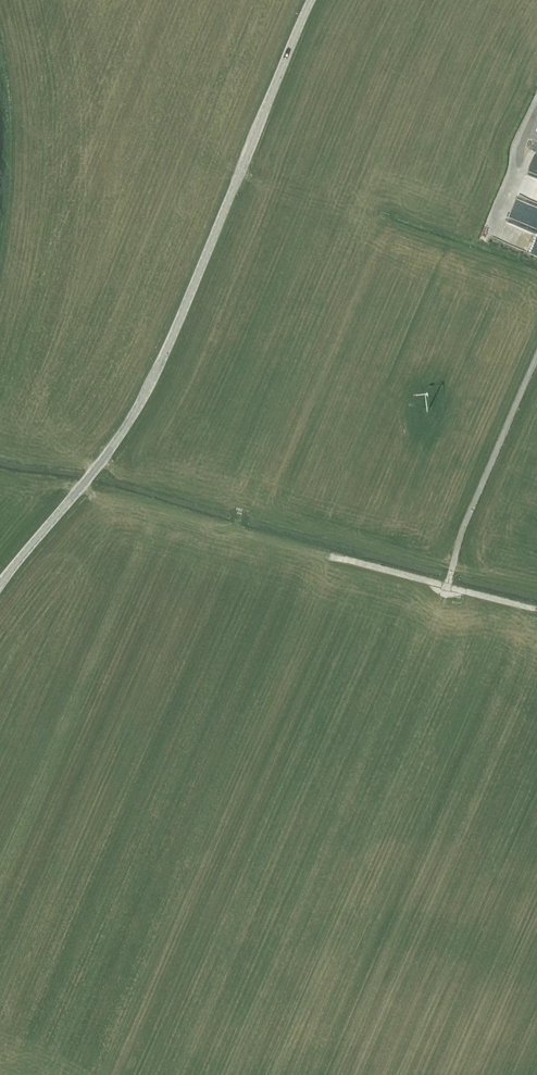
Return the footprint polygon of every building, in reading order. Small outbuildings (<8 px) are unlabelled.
[(529,139),(536,143),(536,122),(529,139)]
